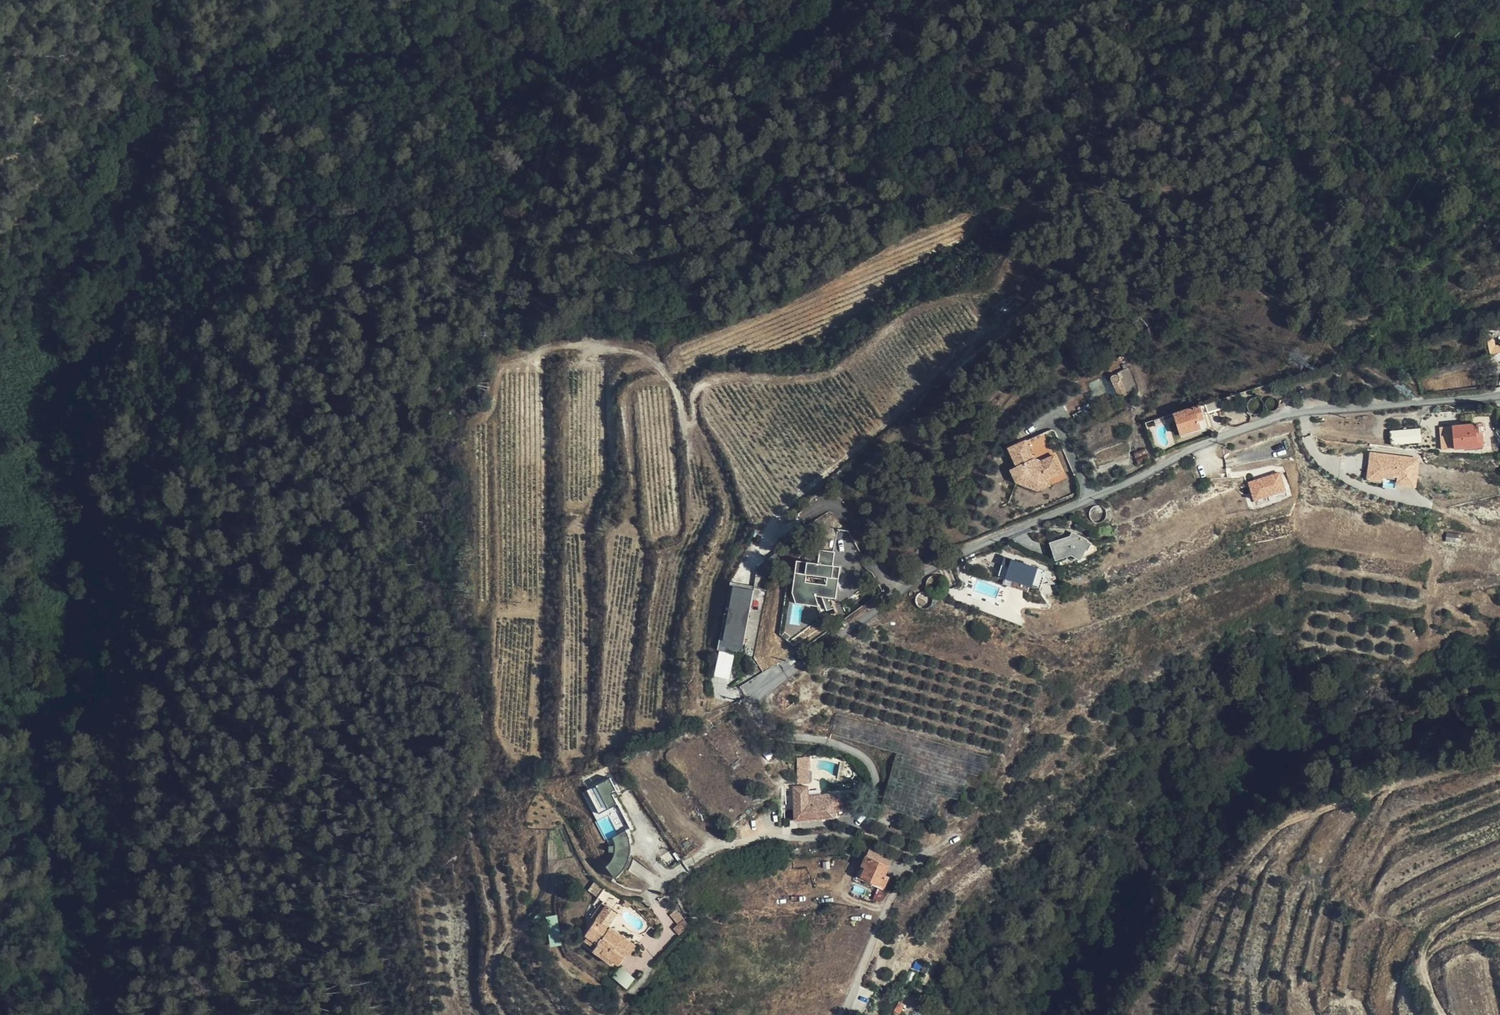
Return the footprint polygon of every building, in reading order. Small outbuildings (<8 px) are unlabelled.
[(1132,368),(1112,373),(1117,394),(1137,389),(1132,368)] [(1230,396),(1232,402),(1243,398),(1241,393),(1230,396)] [(1243,398),(1232,402),(1233,406),(1244,403),(1243,398)] [(1223,409),(1220,399),(1204,404),(1208,413),(1223,409)] [(1206,426),(1199,406),(1174,414),(1180,435),(1206,426)] [(1443,432),(1444,447),(1464,447),(1464,449),(1483,447),(1482,422),(1453,425),(1453,432),(1443,432)] [(1395,443),(1422,441),(1421,428),(1394,430),(1395,443)] [(1011,473),(1016,487),(1046,479),(1061,475),(1050,439),(1013,451),(1019,470),(1011,473)] [(1417,486),(1421,456),(1371,450),(1367,479),(1417,486)] [(1248,480),(1254,500),(1288,490),(1282,470),(1248,480)] [(1046,479),(1016,487),(1018,493),(1037,498),(1049,488),(1046,479)] [(1467,516),(1467,508),(1447,509),(1447,517),(1467,516)] [(1088,550),(1091,543),(1077,536),(1051,543),(1056,556),(1071,552),(1081,558),(1086,549),(1088,550)] [(1016,555),(1006,550),(997,554),(995,558),(1010,566),(1015,555),(1016,555)] [(798,570),(795,602),(820,604),(820,596),(837,598),(839,576),(833,576),(835,554),(822,553),(821,562),(808,561),(807,571),(798,570)] [(724,640),(735,586),(731,585),(718,649),(742,654),(744,644),(724,640)] [(755,590),(735,586),(724,640),(744,644),(755,590)] [(765,592),(755,590),(744,644),(742,654),(752,656),(765,592)] [(794,704),(785,691),(775,697),(784,711),(794,704)] [(793,765),(794,783),(794,788),(806,787),(806,764),(793,765)] [(806,787),(794,788),(795,820),(835,818),(836,815),(849,814),(848,796),(835,797),(834,794),(820,795),(820,804),(809,805),(809,796),(809,787),(806,787)] [(820,804),(820,795),(809,796),(809,805),(820,804)] [(886,875),(890,866),(868,855),(863,865),(867,867),(862,877),(885,888),(889,877),(886,875)] [(582,934),(584,936),(595,943),(591,948),(589,950),(608,963),(610,962),(615,965),(624,953),(626,955),(633,944),(607,926),(615,914),(603,905),(582,934)] [(558,914),(548,915),(551,944),(561,943),(558,914)] [(595,943),(584,936),(581,940),(591,948),(595,943)] [(621,966),(614,975),(627,986),(635,977),(621,966)]
